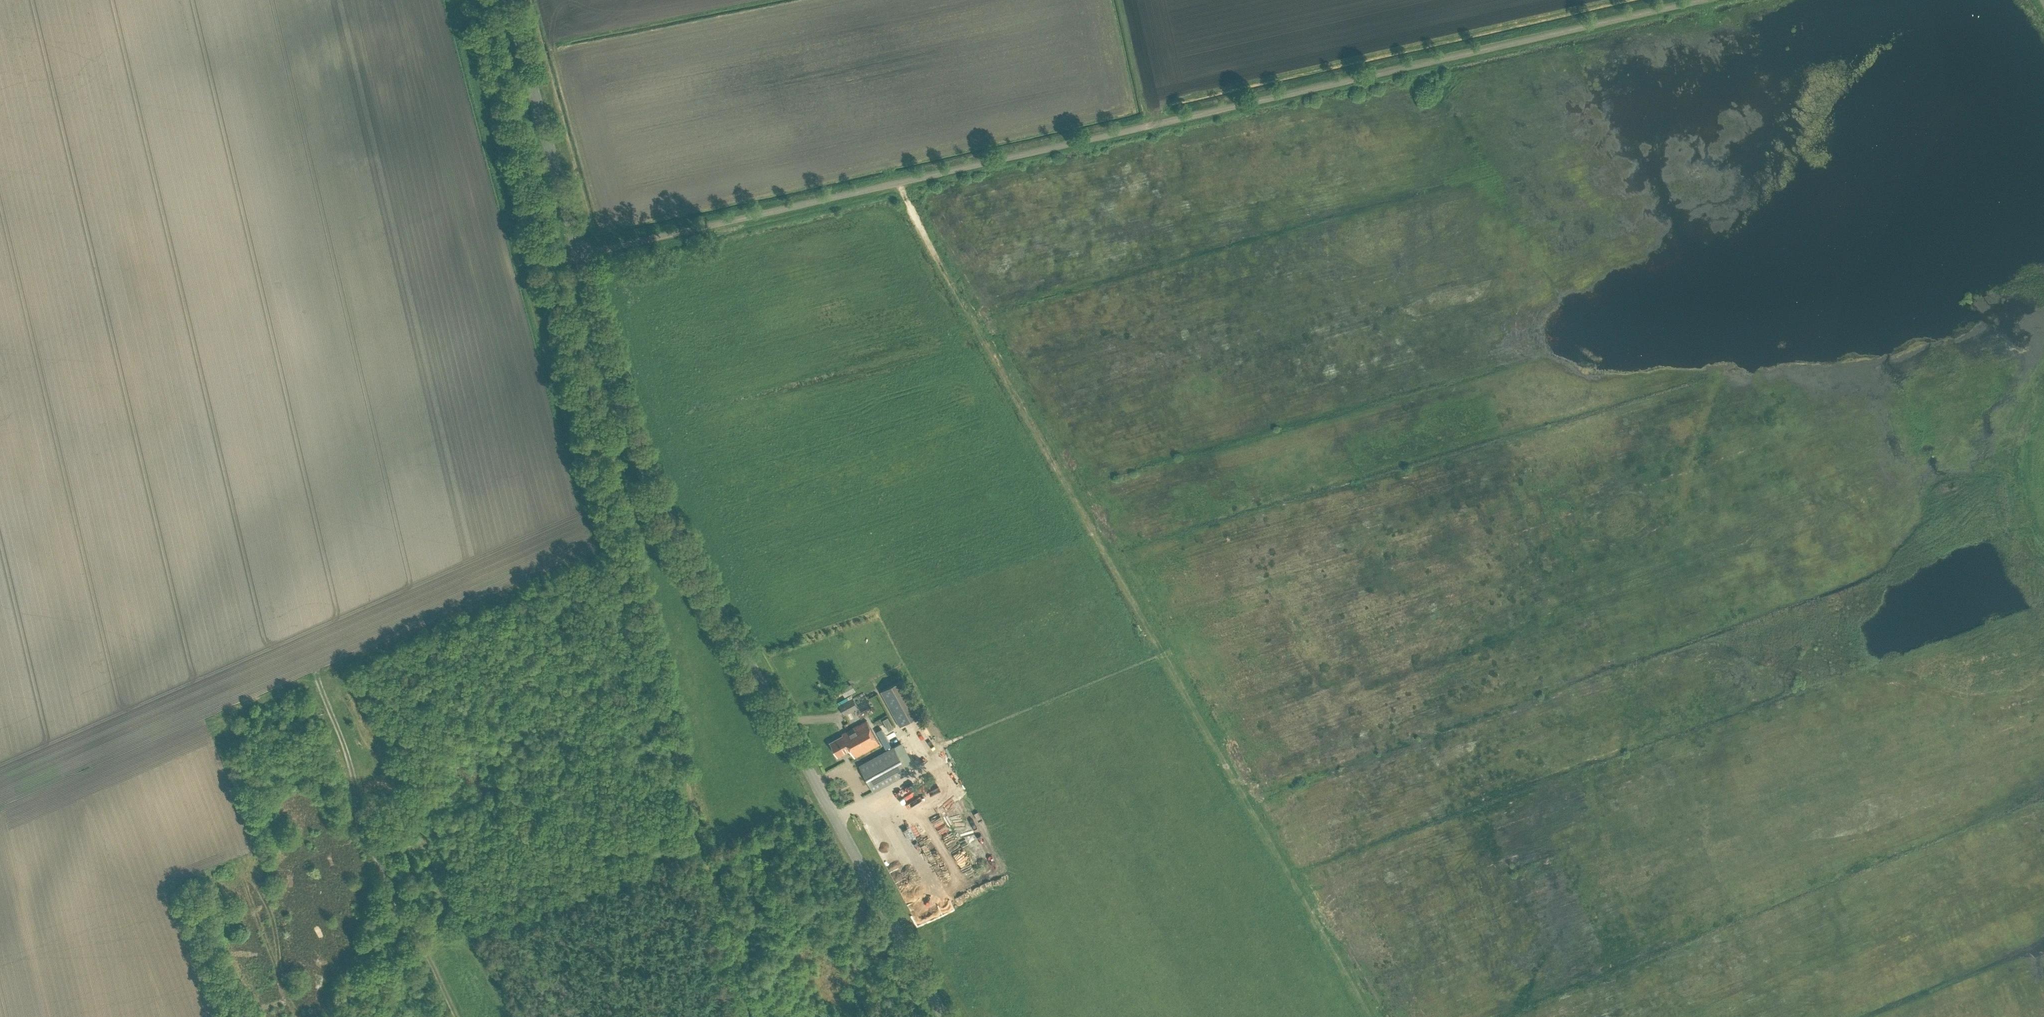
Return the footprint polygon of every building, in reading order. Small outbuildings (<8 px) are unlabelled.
[(902,679),(881,690),(900,726),(921,714),(902,679)] [(850,698),(839,704),(844,714),(855,708),(851,701),(850,698)] [(842,734),(830,741),(837,755),(849,748),(854,757),(879,743),(866,720),(841,733),(842,734)] [(886,748),(891,745),(881,728),(876,731),(886,748)] [(895,745),(859,765),(873,791),(908,772),(895,745)] [(301,1004),(309,1001),(307,995),(299,998),(301,1004)]
